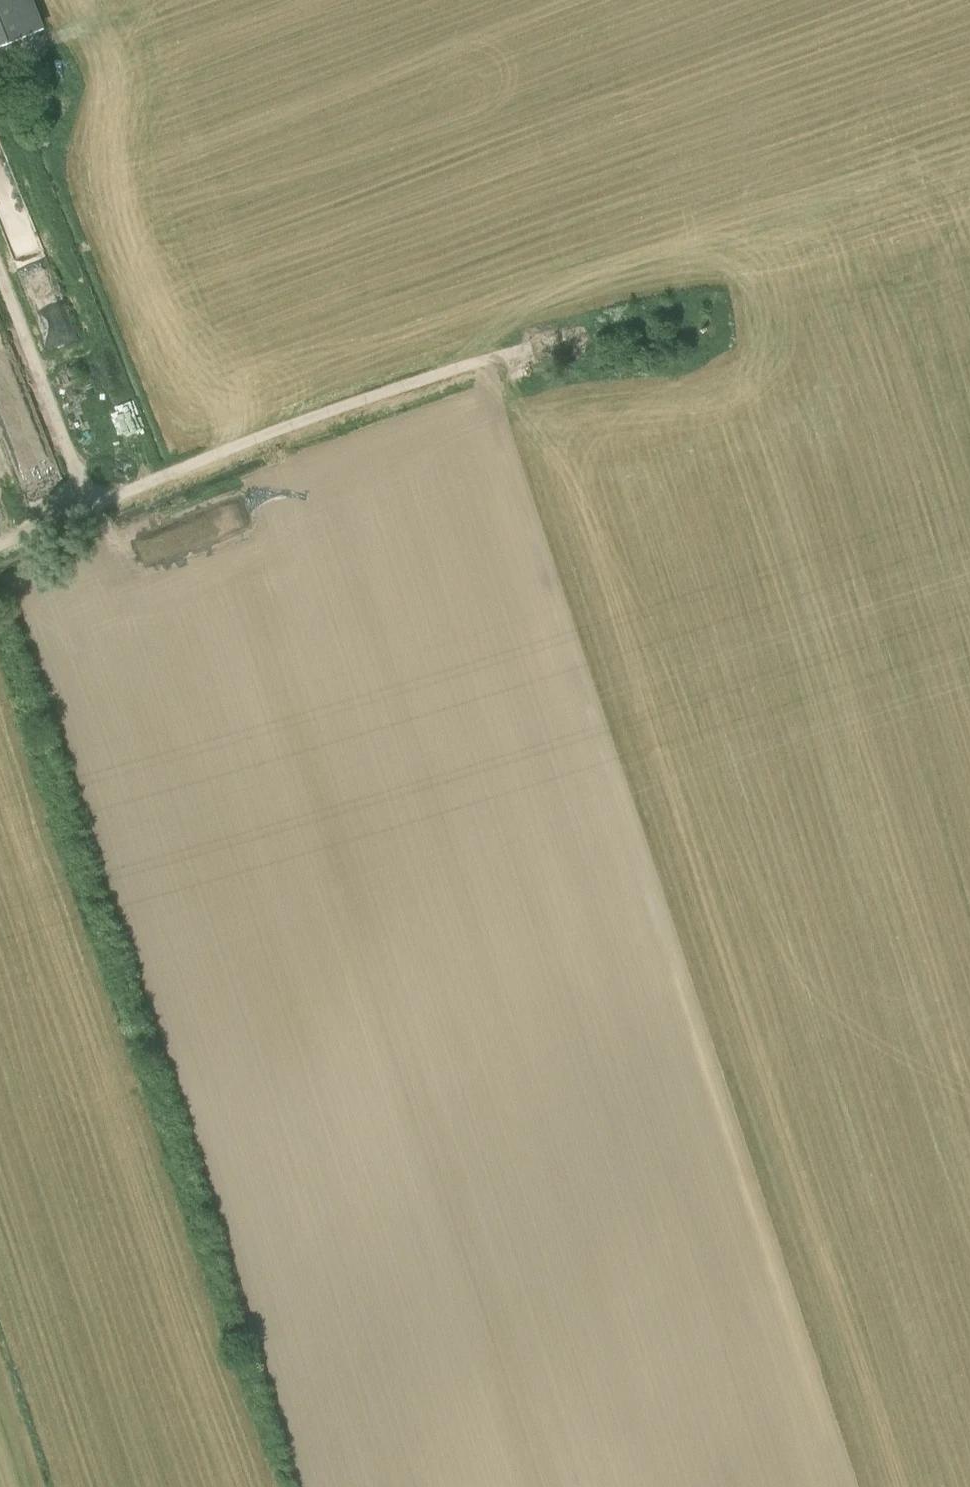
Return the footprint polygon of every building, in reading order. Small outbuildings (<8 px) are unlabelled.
[(42,24),(33,0),(0,0),(0,40),(42,24)] [(136,399),(114,404),(124,452),(147,446),(136,399)]
